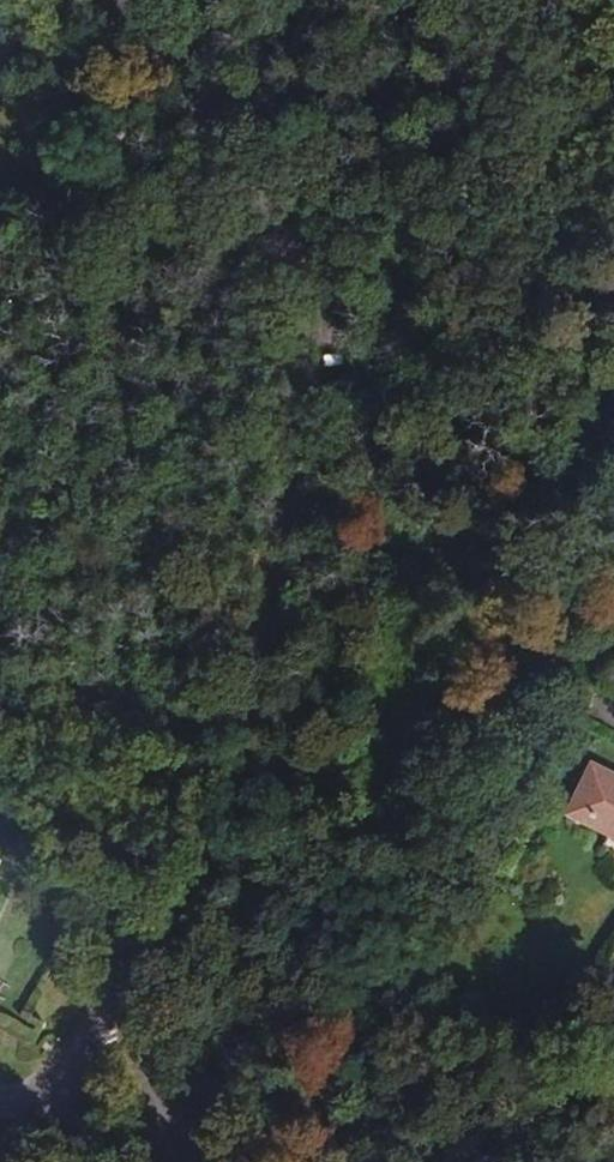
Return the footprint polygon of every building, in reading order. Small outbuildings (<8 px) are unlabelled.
[(586,765),(562,814),(613,839),(613,779),(586,765)]
